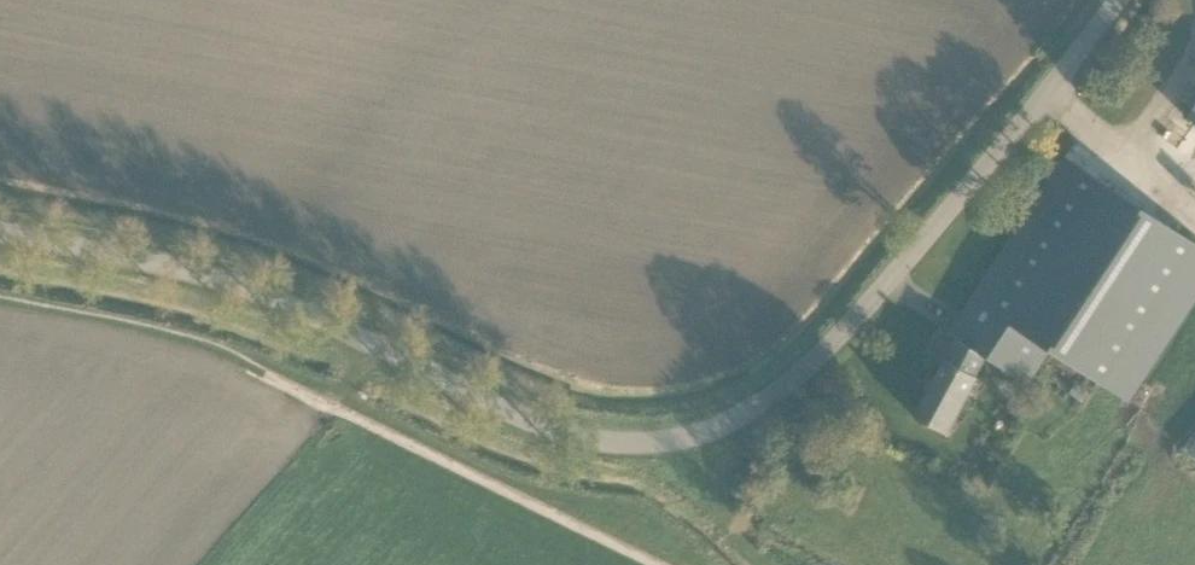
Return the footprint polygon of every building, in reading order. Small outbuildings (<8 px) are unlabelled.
[(1194,128),(1194,124),(1177,113),(1171,123),(1191,135),(1194,128)] [(1194,300),(1194,244),(1066,156),(949,333),(958,339),(947,359),(945,358),(914,415),(947,432),(978,376),(976,375),(986,357),(1028,384),(1055,343),(1132,396),(1194,300)]
